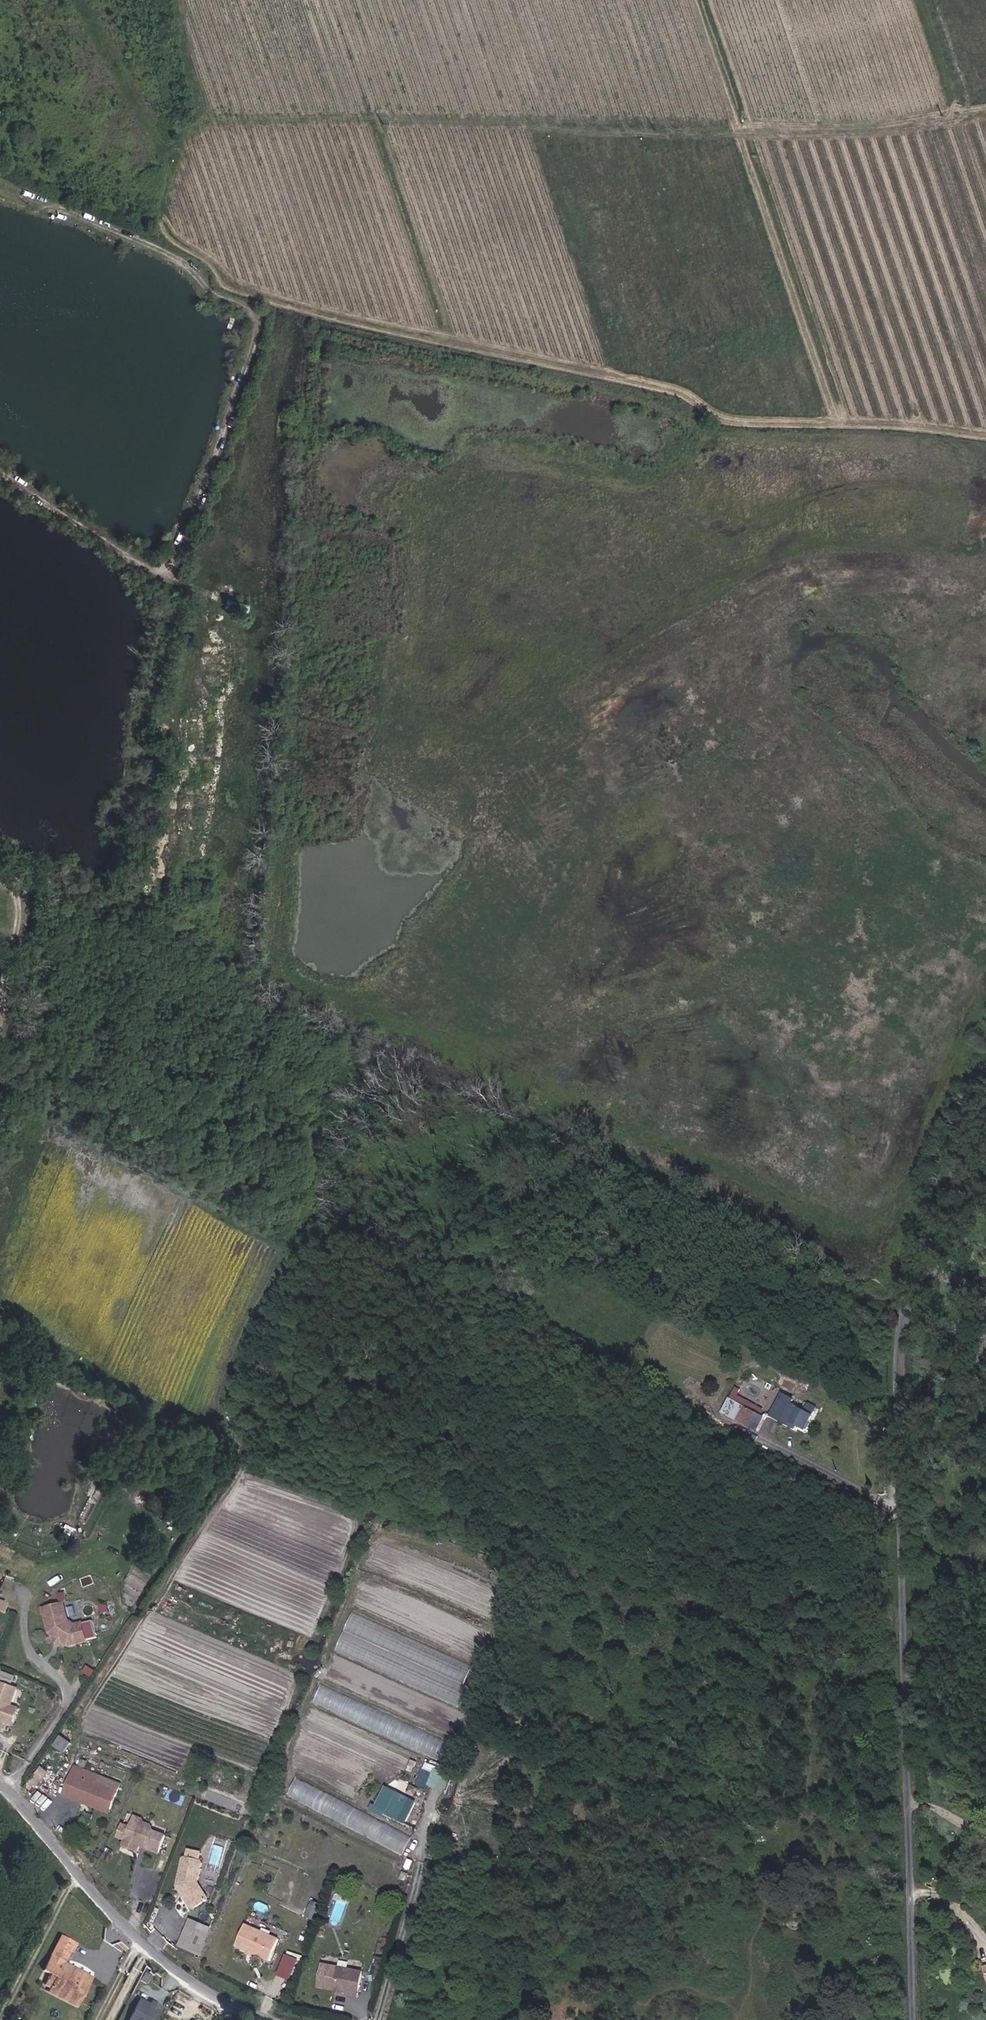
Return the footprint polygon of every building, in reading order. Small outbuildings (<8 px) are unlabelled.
[(29,493),(37,498),(41,489),(33,485),(29,493)] [(798,1417),(808,1422),(817,1403),(808,1398),(806,1403),(782,1390),(773,1407),(785,1412),(786,1409),(799,1415),(798,1417)] [(740,1411),(758,1420),(764,1408),(746,1399),(740,1411)] [(0,1605),(0,1616),(5,1618),(8,1609),(0,1605)] [(352,1614),(336,1652),(457,1701),(460,1695),(440,1687),(445,1674),(466,1683),(474,1664),(352,1614)] [(88,1637),(81,1632),(78,1615),(58,1619),(62,1642),(68,1646),(72,1650),(80,1657),(98,1653),(95,1636),(88,1637)] [(321,1685),(314,1704),(446,1759),(454,1741),(321,1685)] [(0,1697),(0,1735),(7,1737),(10,1729),(15,1712),(21,1696),(3,1690),(0,1697)] [(22,1714),(15,1712),(10,1729),(16,1731),(22,1714)] [(61,1736),(56,1745),(67,1751),(72,1742),(61,1736)] [(948,1761),(955,1764),(959,1757),(951,1754),(948,1761)] [(443,1790),(450,1769),(425,1761),(418,1781),(443,1790)] [(35,1791),(50,1771),(42,1765),(27,1785),(35,1791)] [(115,1803),(121,1785),(100,1778),(101,1775),(76,1767),(73,1775),(78,1777),(74,1790),(115,1803)] [(74,1790),(78,1777),(73,1775),(67,1792),(113,1807),(115,1803),(74,1790)] [(297,1777),(287,1796),(404,1854),(414,1835),(297,1777)] [(385,1784),(374,1810),(407,1824),(418,1799),(385,1784)] [(159,1855),(166,1837),(124,1822),(118,1839),(125,1842),(123,1848),(138,1853),(141,1845),(147,1847),(146,1850),(159,1855)] [(208,1860),(186,1856),(180,1884),(196,1909),(212,1898),(204,1882),(208,1860)] [(315,1918),(321,1904),(313,1900),(307,1914),(315,1918)] [(199,1947),(207,1928),(202,1926),(199,1925),(201,1920),(191,1916),(182,1940),(199,1947)] [(208,1928),(211,1922),(204,1919),(202,1926),(207,1928),(208,1928)] [(270,1956),(279,1935),(246,1920),(237,1941),(249,1946),(254,1949),(270,1956)] [(81,1950),(85,1942),(70,1933),(66,1942),(78,1949),(81,1950)] [(70,1961),(78,1949),(66,1942),(63,1948),(71,1952),(60,1973),(64,1975),(70,1961)] [(59,1973),(60,1973),(71,1952),(63,1948),(51,1969),(59,1973)] [(279,1975),(293,1980),(301,1957),(287,1952),(279,1975)] [(361,1970),(322,1960),(317,1982),(337,1987),(339,1986),(341,1986),(341,1988),(345,1989),(345,1992),(355,1995),(361,1970)] [(59,1984),(89,1999),(100,1976),(70,1961),(64,1975),(60,1973),(59,1973),(53,1983),(58,1986),(59,1984)] [(708,1983),(718,1985),(720,1976),(710,1974),(708,1983)] [(85,2005),(89,1999),(59,1984),(58,1986),(55,1990),(85,2005)] [(156,2015),(154,2017),(152,2016),(153,2014),(146,2010),(140,2019),(163,2019),(165,2015),(157,2011),(156,2015)]
